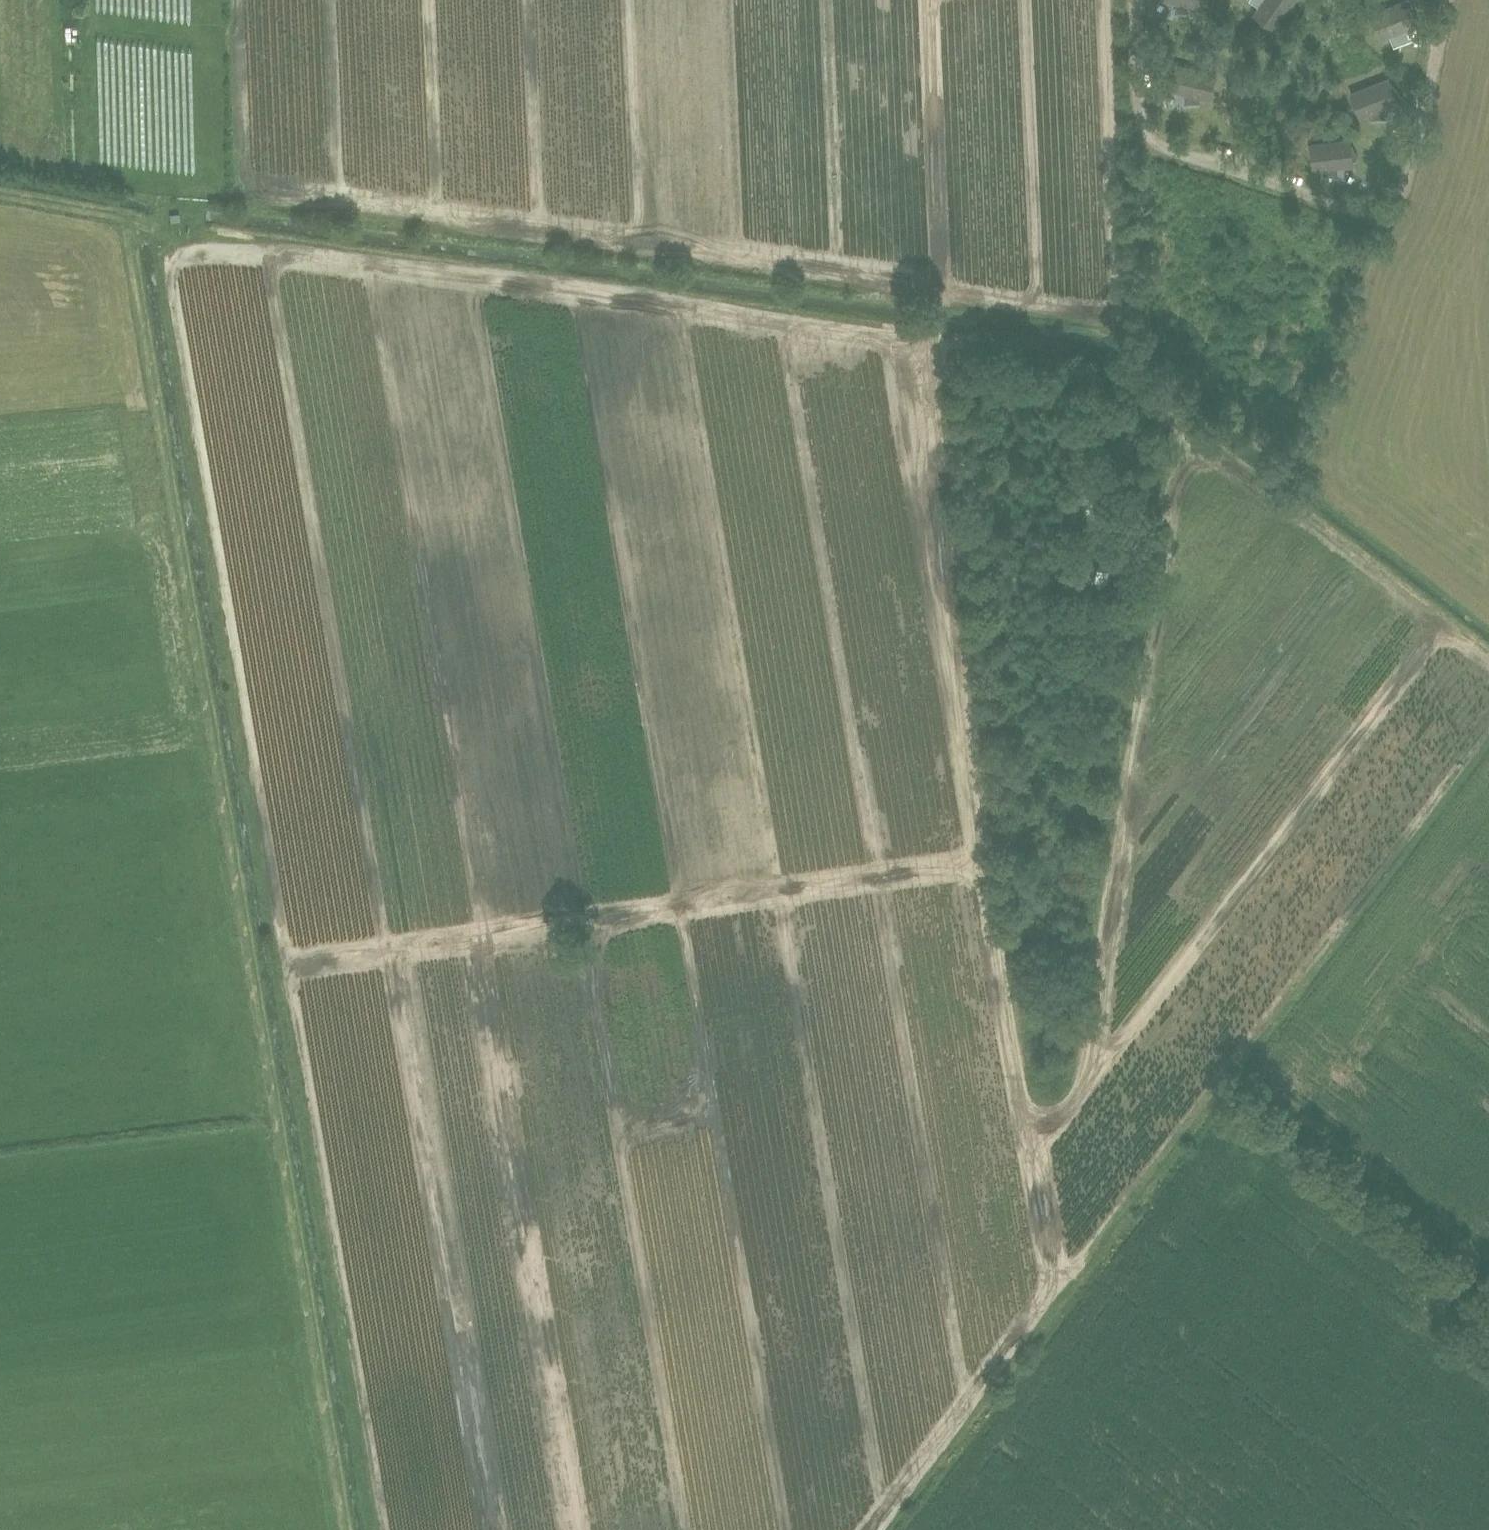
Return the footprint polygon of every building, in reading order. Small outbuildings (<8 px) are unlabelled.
[(1170,2),(1169,6),(1182,14),(1184,5),(1200,9),(1202,0),(1163,0),(1170,2)] [(1275,29),(1296,0),(1263,0),(1253,14),(1275,29)] [(1409,0),(1372,14),(1381,39),(1418,25),(1409,0)] [(1172,85),(1171,90),(1180,93),(1179,97),(1191,104),(1193,96),(1209,100),(1216,74),(1177,65),(1176,69),(1167,82),(1172,85)] [(1388,79),(1351,93),(1360,118),(1369,114),(1371,118),(1385,117),(1382,109),(1397,103),(1395,98),(1399,95),(1389,83),(1388,79)] [(1310,144),(1313,171),(1323,169),(1324,174),(1338,176),(1337,168),(1353,166),(1353,161),(1357,158),(1351,144),(1350,140),(1310,144)]
